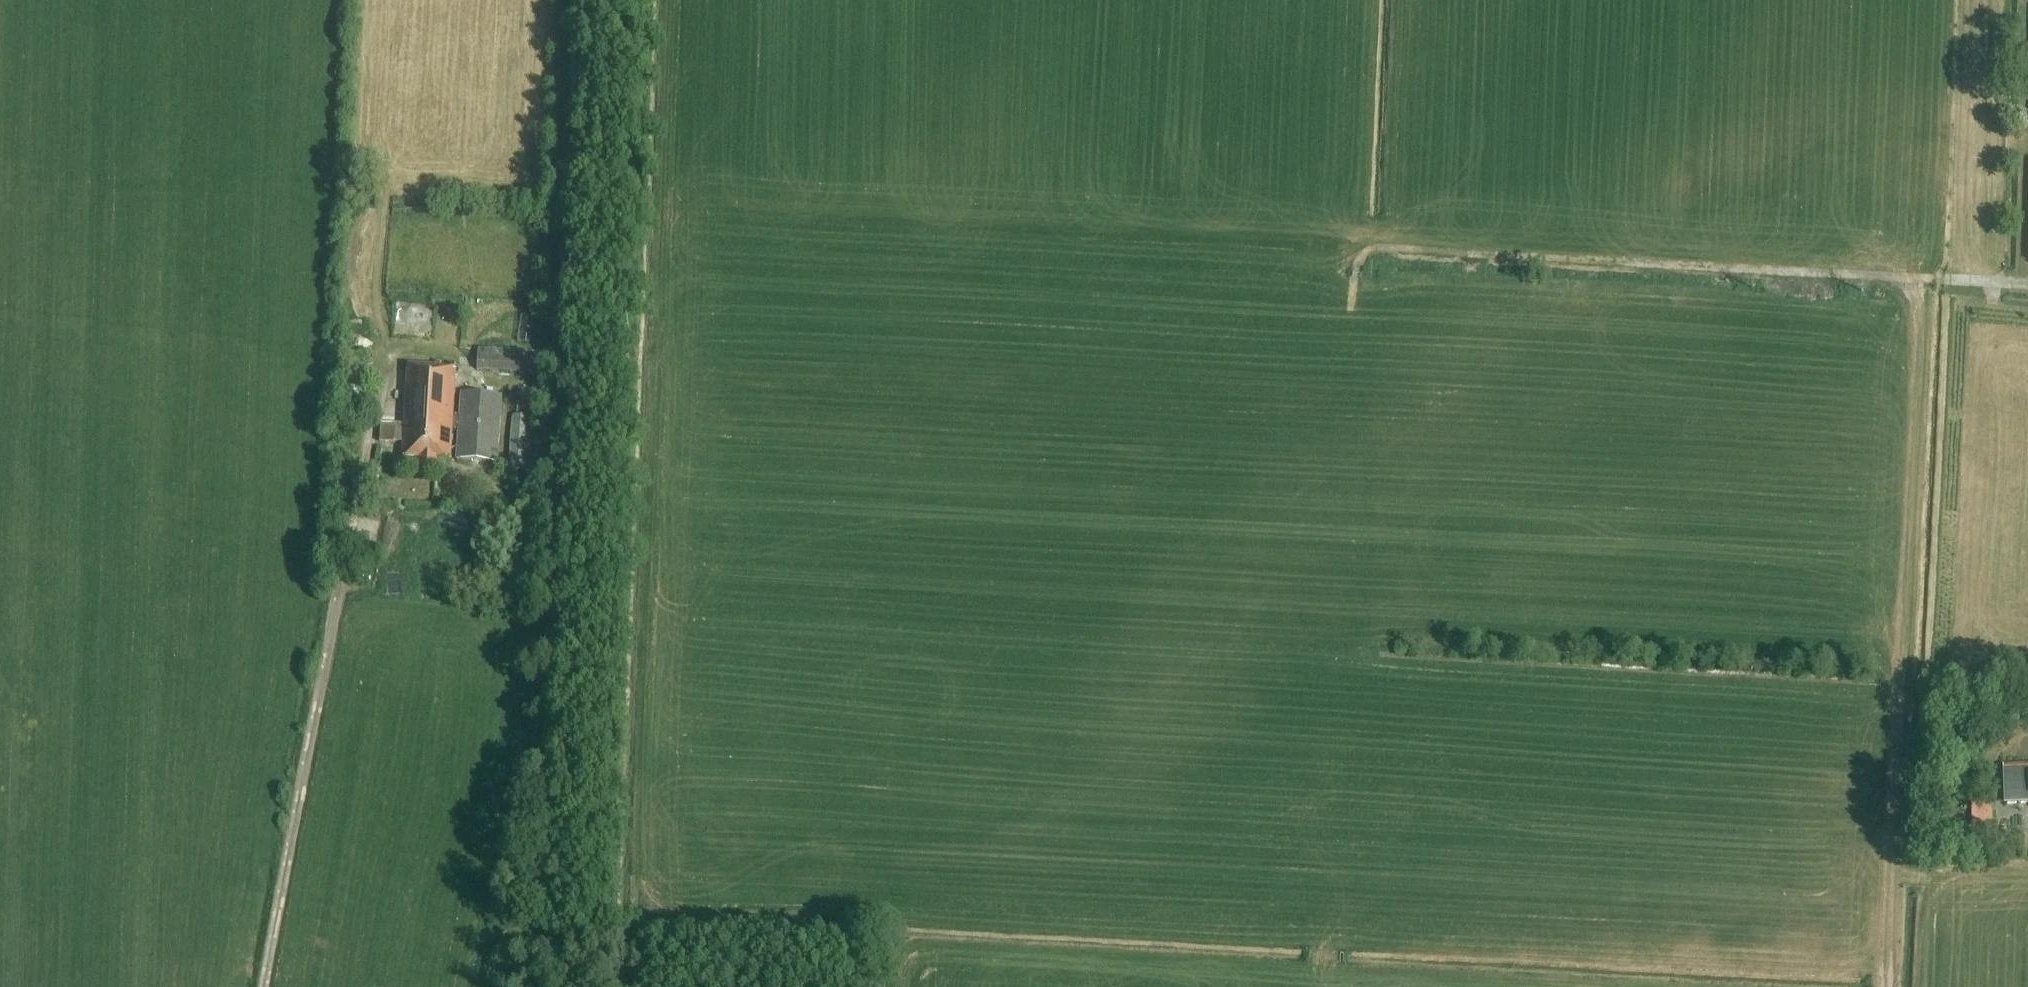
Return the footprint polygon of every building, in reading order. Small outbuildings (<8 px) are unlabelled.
[(538,355),(478,351),(477,371),(537,376),(538,355)] [(453,418),(455,371),(440,370),(440,367),(408,365),(404,426),(381,424),(380,443),(395,444),(395,443),(403,443),(402,458),(419,459),(419,466),(437,467),(437,460),(450,461),(452,429),(459,430),(456,461),(496,464),(501,396),(461,393),(460,417),(453,418)] [(516,401),(514,416),(511,416),(508,459),(511,459),(510,473),(533,475),(539,403),(516,401)] [(2017,766),(2017,768),(2002,768),(2003,804),(2027,804),(2027,765),(2017,766)] [(1992,804),(1970,805),(1971,826),(1992,825),(1992,804)]
